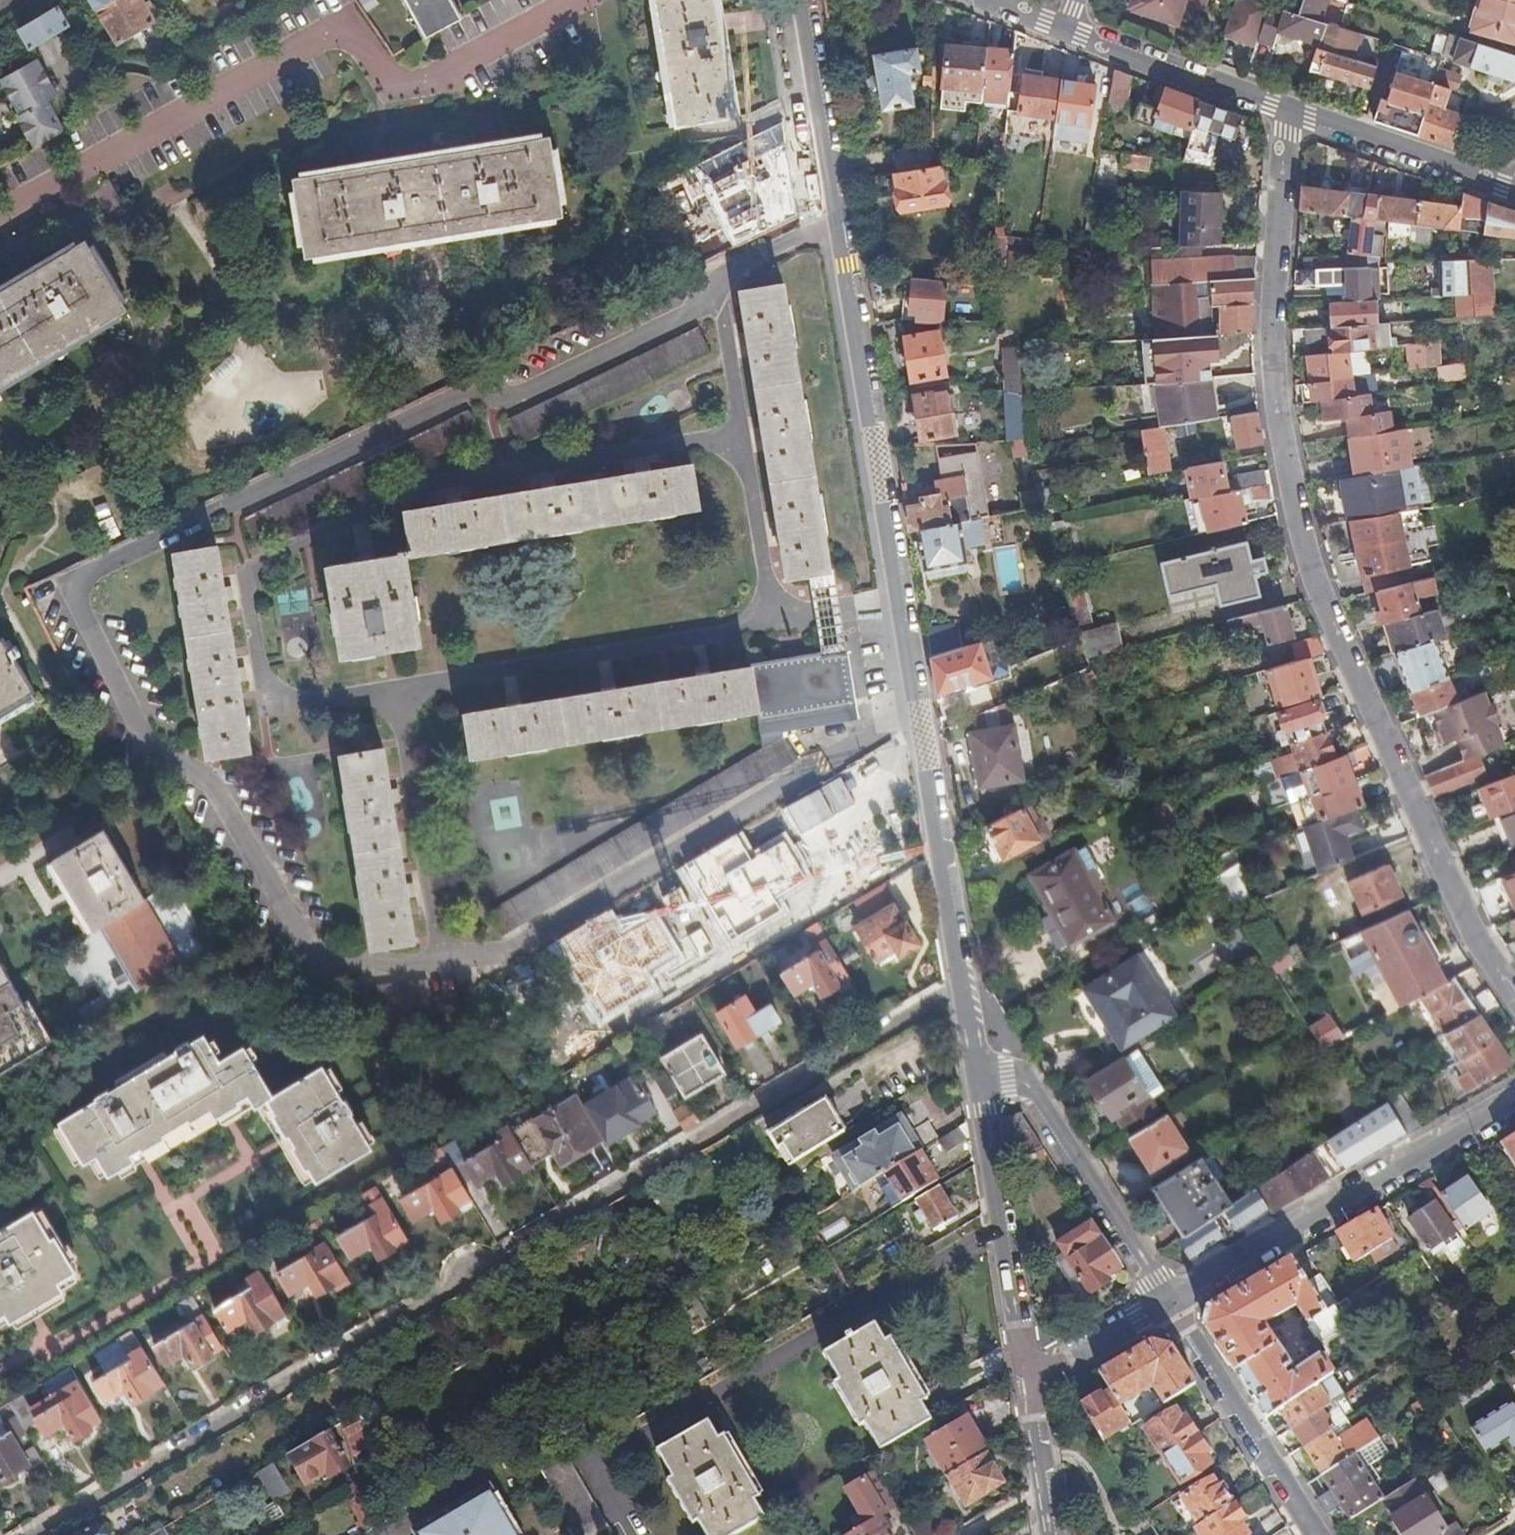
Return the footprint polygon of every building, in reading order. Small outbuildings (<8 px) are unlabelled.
[(96,6),(116,41),(156,17),(149,6),(154,3),(152,0),(107,0),(96,6)] [(464,15),(455,0),(406,0),(426,36),(436,30),(464,15)] [(675,127),(735,117),(731,93),(716,0),(654,0),(675,127)] [(1131,7),(1135,8),(1134,10),(1179,24),(1186,2),(1205,8),(1207,0),(1133,0),(1131,7)] [(1271,6),(1254,0),(1239,0),(1226,35),(1257,46),(1259,41),(1271,6)] [(1259,41),(1276,47),(1281,32),(1321,45),(1328,24),(1322,22),(1328,0),(1303,0),(1299,14),(1286,10),(1271,6),(1259,41)] [(1286,10),(1299,14),(1303,0),(1294,0),(1292,0),(1289,0),(1286,10)] [(1476,27),(1514,39),(1514,0),(1484,0),(1476,27)] [(21,27),(31,44),(32,45),(60,28),(71,22),(71,21),(60,4),(21,27)] [(1363,38),(1364,35),(1331,25),(1328,24),(1321,45),(1320,48),(1356,59),(1363,38)] [(1460,62),(1514,79),(1514,54),(1505,51),(1450,33),(1444,52),(1443,56),(1460,62)] [(987,49),(947,45),(943,85),(941,105),(980,109),(981,102),(982,90),(987,49)] [(873,54),(882,109),(914,104),(909,73),(921,71),(917,47),(873,54)] [(998,51),(987,49),(982,90),(981,102),(1007,105),(1008,99),(1013,50),(998,48),(998,51)] [(1318,49),(1311,71),(1324,73),(1370,87),(1377,66),(1356,59),(1320,48),(1318,49)] [(1434,49),(1432,55),(1442,59),(1443,56),(1444,52),(1434,49)] [(1442,59),(1432,55),(1421,52),(1413,77),(1397,72),(1382,116),(1377,114),(1375,120),(1384,124),(1418,135),(1434,83),(1439,69),(1442,59)] [(50,82),(53,80),(39,56),(2,77),(21,112),(19,114),(36,146),(67,129),(50,98),(56,95),(50,82)] [(1439,69),(1456,75),(1460,62),(1443,56),(1442,59),(1439,69)] [(1113,68),(1108,102),(1126,109),(1131,75),(1113,68)] [(1461,76),(1456,75),(1439,69),(1434,83),(1456,91),(1457,91),(1461,76)] [(1004,131),(1053,138),(1055,120),(1061,79),(1023,74),(1020,101),(1008,99),(1007,105),(1004,131)] [(1071,122),(1090,125),(1096,85),(1061,79),(1055,120),(1071,122)] [(60,93),(53,80),(50,82),(56,95),(60,93)] [(1453,147),(1462,116),(1444,109),(1449,94),(1454,96),(1456,91),(1434,83),(1418,135),(1436,141),(1453,147)] [(1200,100),(1159,85),(1152,107),(1140,103),(1133,119),(1172,133),(1177,122),(1192,128),(1193,128),(1200,100)] [(1193,128),(1192,128),(1183,161),(1204,164),(1213,131),(1235,138),(1243,115),(1231,111),(1200,100),(1193,128)] [(1088,142),(1090,125),(1071,122),(1070,132),(1082,134),(1081,141),(1088,142)] [(509,144),(293,178),(306,258),(562,217),(549,138),(509,144)] [(691,252),(712,241),(686,192),(714,178),(730,208),(770,187),(761,170),(756,172),(749,159),(740,164),(732,147),(656,186),(691,252)] [(1149,170),(1151,156),(1121,152),(1119,166),(1149,170)] [(946,202),(939,165),(931,166),(894,173),(900,210),(946,202)] [(1368,193),(1369,188),(1349,186),(1348,192),(1302,186),(1300,209),(1351,216),(1362,217),(1368,193)] [(1220,244),(1220,191),(1180,190),(1181,246),(1220,244)] [(1419,200),(1368,193),(1362,217),(1388,221),(1396,222),(1410,224),(1416,224),(1419,200)] [(1461,205),(1419,200),(1416,224),(1430,226),(1440,227),(1483,233),(1488,201),(1463,193),(1461,205)] [(1483,233),(1514,237),(1514,210),(1502,206),(1488,201),(1483,233)] [(1305,259),(1305,269),(1368,267),(1378,267),(1381,235),(1388,235),(1388,221),(1362,217),(1351,216),(1348,256),(1305,259)] [(1391,236),(1394,236),(1396,222),(1388,221),(1388,235),(1391,236)] [(1394,236),(1409,234),(1410,224),(1396,222),(1394,236)] [(1410,224),(1409,234),(1408,240),(1428,243),(1430,226),(1416,224),(1410,224)] [(1036,254),(1038,241),(1005,236),(1009,251),(1020,253),(1021,255),(1036,254)] [(127,307),(85,237),(0,289),(0,383),(127,307)] [(719,254),(712,241),(691,252),(697,265),(719,254)] [(1020,253),(1009,251),(1008,266),(1020,267),(1021,255),(1020,253)] [(1257,256),(1234,257),(1233,256),(1151,261),(1157,338),(1213,334),(1212,307),(1222,306),(1253,304),(1255,274),(1257,256)] [(1467,260),(1469,294),(1474,293),(1475,316),(1495,314),(1491,259),(1479,259),(1467,260)] [(1435,261),(1429,261),(1430,287),(1426,288),(1426,291),(1423,291),(1423,296),(1440,295),(1469,294),(1467,260),(1435,261)] [(1388,280),(1387,266),(1378,267),(1379,280),(1388,280)] [(1347,283),(1347,294),(1348,300),(1349,301),(1370,300),(1370,299),(1368,267),(1305,269),(1295,269),(1294,286),(1326,284),(1347,283)] [(782,281),(779,282),(776,268),(753,272),(755,286),(741,289),(747,329),(740,330),(743,343),(750,342),(763,424),(756,425),(758,439),(766,438),(779,518),(771,520),(774,534),(782,533),(788,574),(830,567),(782,281)] [(916,320),(931,321),(932,314),(942,315),(945,283),(912,280),(909,311),(917,312),(916,320)] [(1347,283),(1326,284),(1326,294),(1341,294),(1347,294),(1347,283)] [(1341,300),(1331,301),(1333,326),(1372,322),(1372,323),(1378,323),(1376,298),(1370,299),(1370,300),(1349,301),(1348,300),(1341,300)] [(1222,306),(1223,334),(1251,332),(1252,319),(1253,304),(1222,306)] [(913,387),(944,381),(943,374),(946,373),(937,321),(931,321),(916,320),(902,318),(906,347),(913,387)] [(1333,326),(1307,328),(1308,343),(1335,341),(1336,352),(1347,351),(1391,347),(1389,322),(1378,323),(1372,323),(1372,322),(1333,326)] [(518,441),(710,349),(699,325),(508,418),(518,441)] [(1426,343),(1414,345),(1416,369),(1427,368),(1426,343)] [(1437,343),(1426,343),(1427,368),(1438,366),(1437,343)] [(1003,347),(1005,391),(1022,393),(1019,347),(1019,346),(1003,347)] [(1336,352),(1302,356),(1305,384),(1310,383),(1345,379),(1350,378),(1350,376),(1374,374),(1371,351),(1347,353),(1347,351),(1336,352)] [(1442,378),(1469,372),(1467,361),(1439,366),(1442,378)] [(1382,391),(1380,374),(1350,378),(1345,379),(1310,383),(1312,401),(1321,400),(1371,393),(1382,391)] [(1212,398),(1209,378),(1156,382),(1159,403),(1212,398)] [(956,432),(948,381),(944,381),(913,387),(915,398),(921,437),(956,432)] [(1159,403),(1156,382),(1140,383),(1144,405),(1159,403)] [(1005,391),(1008,439),(1024,438),(1022,393),(1005,391)] [(1347,417),(1374,413),(1371,393),(1321,400),(1324,420),(1347,417)] [(1159,403),(1161,415),(1162,426),(1195,420),(1215,417),(1212,398),(1159,403)] [(1146,418),(1161,415),(1159,403),(1144,405),(1146,418)] [(254,543),(480,433),(469,409),(242,519),(254,543)] [(1231,415),(1237,448),(1264,443),(1261,428),(1258,411),(1231,415)] [(1394,430),(1391,411),(1374,413),(1347,417),(1350,437),(1353,436),(1394,430)] [(1147,474),(1170,470),(1162,426),(1140,429),(1144,452),(1147,474)] [(1409,428),(1395,430),(1394,430),(1353,436),(1355,456),(1397,450),(1411,447),(1409,428)] [(1418,465),(1415,447),(1411,447),(1397,450),(1355,456),(1358,475),(1367,473),(1413,466),(1418,465)] [(945,480),(938,481),(940,494),(906,500),(910,523),(911,529),(918,528),(971,518),(981,517),(989,516),(979,457),(942,463),(945,480)] [(1188,466),(1193,497),(1200,496),(1227,491),(1221,460),(1188,466)] [(606,518),(697,503),(690,461),(649,469),(647,461),(634,463),(635,471),(554,484),(553,477),(539,479),(541,487),(460,501),(459,493),(445,495),(447,503),(405,510),(411,546),(397,548),(398,553),(327,565),(342,654),(418,641),(403,552),(502,535),(606,518)] [(1399,479),(1414,477),(1413,466),(1367,473),(1368,477),(1342,480),(1348,514),(1403,504),(1399,479)] [(1236,474),(1239,489),(1240,489),(1246,488),(1271,484),(1268,469),(1236,474)] [(1419,501),(1414,477),(1399,479),(1403,504),(1419,501)] [(1039,493),(1042,505),(1054,502),(1050,488),(1044,490),(1043,488),(1042,483),(1037,484),(1039,493)] [(1271,484),(1246,488),(1247,500),(1274,497),(1271,484)] [(1200,496),(1207,531),(1247,521),(1240,489),(1239,489),(1227,491),(1200,496)] [(1400,510),(1351,518),(1366,593),(1379,590),(1431,577),(1434,576),(1430,560),(1411,564),(1400,510)] [(971,518),(918,528),(921,546),(924,569),(927,568),(966,562),(968,561),(966,547),(966,545),(985,542),(981,517),(971,518)] [(1216,582),(1221,603),(1261,594),(1256,573),(1268,570),(1265,556),(1252,559),(1248,541),(1162,562),(1170,593),(1213,583),(1216,582)] [(230,593),(222,594),(215,547),(174,554),(194,674),(208,756),(248,749),(240,703),(248,701),(246,688),(238,689),(224,608),(233,606),(230,593)] [(1059,566),(1078,562),(1075,551),(1056,556),(1059,566)] [(968,571),(966,562),(927,568),(928,577),(968,571)] [(1358,629),(1388,621),(1420,612),(1415,597),(1436,592),(1431,577),(1379,590),(1383,603),(1350,611),(1358,629)] [(1087,656),(1123,646),(1118,629),(1117,620),(1101,625),(1101,626),(1093,629),(1091,621),(1081,584),(1071,586),(1065,588),(1078,638),(1079,638),(1087,656)] [(1295,636),(1286,604),(1227,619),(1229,623),(1224,625),(1225,631),(1262,622),(1268,643),(1295,636)] [(1437,608),(1445,636),(1458,632),(1450,604),(1437,608)] [(1433,639),(1445,636),(1437,608),(1420,612),(1388,621),(1397,650),(1433,639)] [(931,655),(962,645),(959,627),(955,628),(954,623),(933,626),(933,631),(927,632),(931,655)] [(1011,630),(1000,634),(1010,666),(1022,661),(1011,630)] [(1007,670),(1009,670),(1012,669),(1010,666),(1000,634),(962,645),(931,655),(937,693),(1007,670)] [(1297,661),(1308,657),(1325,652),(1318,636),(1292,643),(1297,661)] [(0,638),(0,778),(63,740),(51,719),(76,703),(59,673),(32,689),(13,656),(19,653),(15,645),(9,649),(2,637),(0,638)] [(1078,638),(1022,661),(1010,666),(1012,669),(1009,670),(1018,696),(1092,666),(1091,664),(1087,656),(1079,638),(1078,638)] [(1397,650),(1411,688),(1412,689),(1448,677),(1447,676),(1433,639),(1397,650)] [(783,730),(850,719),(839,650),(793,658),(710,672),(709,665),(696,667),(697,674),(673,678),(616,687),(615,680),(602,682),(603,690),(586,693),(523,703),(522,696),(508,698),(509,705),(467,712),(473,754),(574,737),(674,720),(757,707),(764,747),(731,766),(627,827),(543,877),(487,910),(501,933),(572,890),(651,844),(727,799),(799,756),(783,730)] [(1297,661),(1268,669),(1278,703),(1318,692),(1308,657),(1297,661)] [(1493,660),(1502,684),(1509,681),(1500,658),(1493,660)] [(1433,710),(1457,701),(1448,677),(1412,689),(1421,714),(1433,710)] [(1479,754),(1503,744),(1495,722),(1497,717),(1493,707),(1488,705),(1483,691),(1457,701),(1433,710),(1446,742),(1457,737),(1466,759),(1469,758),(1479,754)] [(1273,732),(1278,746),(1293,742),(1326,730),(1315,699),(1268,715),(1274,732),(1273,732)] [(971,717),(974,730),(1013,724),(1009,701),(971,717)] [(971,731),(980,785),(1022,779),(1013,724),(974,730),(971,731)] [(1273,761),(1273,762),(1278,777),(1294,772),(1336,757),(1326,730),(1293,742),(1297,753),(1273,761)] [(398,789),(390,790),(384,749),(343,755),(361,872),(373,946),(414,939),(407,897),(416,896),(413,883),(405,884),(392,804),(400,803),(398,789)] [(1303,797),(1353,779),(1349,768),(1359,764),(1354,750),(1336,757),(1294,772),(1303,797)] [(1469,758),(1466,759),(1425,776),(1429,785),(1434,797),(1477,779),(1487,775),(1479,754),(1469,758)] [(1278,777),(1273,762),(1254,768),(1259,784),(1278,777)] [(808,810),(796,818),(804,831),(872,791),(866,780),(859,784),(848,764),(799,794),(808,810)] [(1238,792),(1247,818),(1295,800),(1303,797),(1294,772),(1278,777),(1259,784),(1238,792)] [(1514,808),(1514,773),(1480,787),(1485,801),(1467,809),(1473,825),(1502,813),(1514,808)] [(1295,800),(1305,825),(1353,809),(1364,805),(1354,779),(1353,779),(1303,797),(1295,800)] [(1022,807),(988,825),(1003,853),(1005,857),(1049,833),(1042,819),(1052,813),(1043,796),(1022,807)] [(1171,803),(1168,800),(1154,808),(1165,826),(1179,818),(1177,814),(1171,803)] [(1514,845),(1514,808),(1502,813),(1514,846),(1514,845)] [(1305,825),(1288,830),(1304,870),(1315,864),(1319,873),(1349,861),(1343,848),(1348,846),(1344,836),(1361,829),(1353,809),(1305,825)] [(819,853),(837,884),(870,864),(841,816),(803,839),(814,856),(819,853)] [(103,828),(54,859),(95,928),(99,926),(145,898),(103,828)] [(1043,893),(1097,863),(1087,844),(1032,874),(1043,893)] [(1514,870),(1514,855),(1499,862),(1504,875),(1514,870)] [(1236,908),(1255,900),(1240,876),(1247,872),(1241,862),(1216,877),(1223,888),(1236,908)] [(1099,867),(1097,863),(1043,893),(1069,943),(1112,919),(1108,911),(1097,891),(1103,887),(1094,870),(1099,867)] [(1388,863),(1348,881),(1363,913),(1403,896),(1388,863)] [(1514,905),(1514,870),(1504,875),(1503,876),(1514,905)] [(852,900),(864,920),(891,904),(893,903),(881,883),(854,898),(852,900)] [(832,893),(810,907),(818,920),(840,907),(832,893)] [(145,898),(99,926),(123,966),(129,976),(137,990),(183,963),(145,898)] [(904,920),(901,921),(891,904),(864,920),(856,925),(875,957),(895,945),(898,951),(916,941),(904,920)] [(1417,932),(1407,909),(1337,941),(1365,994),(1377,1017),(1419,995),(1441,983),(1427,952),(1419,956),(1413,942),(1420,939),(1421,936),(1420,934),(1417,932)] [(1337,941),(1330,945),(1358,998),(1365,994),(1337,941)] [(1505,945),(1510,953),(1514,959),(1514,941),(1505,945)] [(819,992),(837,982),(818,948),(780,970),(792,990),(811,978),(819,992)] [(1118,1052),(1178,1014),(1139,954),(1092,983),(1093,984),(1098,993),(1092,997),(1104,1017),(1108,1014),(1115,1025),(1110,1029),(1109,1037),(1118,1052)] [(1268,958),(1260,963),(1265,970),(1266,971),(1273,967),(1268,958)] [(7,980),(11,978),(0,961),(0,984),(7,980)] [(123,966),(112,972),(118,983),(129,976),(123,966)] [(1471,1000),(1454,976),(1441,983),(1419,995),(1427,1006),(1436,1020),(1445,1033),(1480,1013),(1498,1003),(1488,988),(1471,1000)] [(28,1055),(45,1045),(7,980),(0,984),(0,1072),(28,1055)] [(736,1044),(778,1020),(769,1003),(755,1011),(745,994),(716,1011),(736,1044)] [(496,1016),(492,1010),(477,1019),(480,1025),(496,1016)] [(1330,1013),(1329,1013),(1309,1025),(1325,1046),(1346,1035),(1345,1034),(1330,1013)] [(1497,1038),(1480,1013),(1445,1033),(1451,1041),(1443,1046),(1446,1050),(1453,1045),(1462,1058),(1497,1038)] [(684,1095),(723,1072),(700,1033),(661,1056),(684,1095)] [(344,1098),(342,1099),(321,1064),(273,1093),(244,1045),(220,1059),(204,1034),(191,1042),(189,1039),(175,1048),(177,1051),(110,1091),(109,1089),(96,1096),(97,1099),(61,1121),(85,1162),(98,1155),(110,1174),(136,1159),(132,1154),(143,1147),(144,1149),(167,1136),(165,1133),(190,1118),(192,1121),(213,1108),(217,1116),(241,1102),(240,1100),(249,1095),(255,1105),(267,1099),(274,1111),(271,1113),(285,1135),(287,1134),(294,1145),(291,1147),(304,1168),(307,1167),(315,1181),(371,1147),(350,1113),(352,1112),(344,1098)] [(1514,1063),(1497,1038),(1462,1058),(1469,1069),(1459,1075),(1468,1090),(1514,1063)] [(1151,1096),(1165,1087),(1139,1047),(1125,1056),(1090,1078),(1114,1116),(1119,1113),(1125,1123),(1142,1112),(1145,1117),(1159,1108),(1158,1106),(1151,1096)] [(1342,1068),(1321,1081),(1349,1125),(1372,1110),(1356,1083),(1342,1068)] [(653,1075),(666,1098),(685,1130),(700,1121),(688,1101),(684,1104),(662,1069),(653,1075)] [(566,1098),(511,1131),(512,1132),(531,1163),(552,1151),(560,1165),(603,1140),(576,1093),(567,1099),(566,1098)] [(1421,1127),(1401,1093),(1387,1101),(1408,1135),(1421,1127)] [(666,1098),(652,1107),(670,1139),(685,1130),(666,1098)] [(777,1149),(783,1146),(793,1163),(844,1131),(825,1100),(768,1134),(777,1149)] [(1349,1125),(1329,1139),(1348,1170),(1408,1135),(1387,1101),(1372,1110),(1349,1125)] [(1018,1112),(1004,1118),(1009,1152),(1036,1140),(1018,1112)] [(1168,1112),(1132,1134),(1153,1168),(1189,1145),(1168,1112)] [(897,1114),(831,1155),(853,1192),(885,1173),(920,1151),(918,1149),(937,1138),(926,1119),(907,1130),(897,1114)] [(970,1137),(967,1123),(938,1140),(945,1152),(970,1137)] [(495,1138),(497,1141),(512,1132),(507,1124),(494,1133),(497,1137),(495,1138)] [(461,1133),(440,1145),(446,1158),(462,1184),(473,1177),(475,1181),(494,1169),(503,1183),(532,1166),(531,1163),(512,1132),(497,1141),(473,1154),(461,1133)] [(1498,1144),(1514,1170),(1514,1133),(1498,1144)] [(446,1158),(440,1145),(413,1161),(420,1172),(446,1158)] [(1328,1175),(1312,1150),(1256,1186),(1259,1190),(1271,1210),(1328,1175)] [(887,1198),(897,1192),(903,1202),(938,1181),(920,1151),(885,1173),(891,1182),(881,1188),(887,1198)] [(8,1186),(15,1181),(0,1154),(0,1172),(8,1186)] [(1155,1186),(1177,1220),(1220,1192),(1218,1190),(1224,1186),(1216,1175),(1211,1178),(1198,1159),(1155,1186)] [(375,1184),(385,1201),(399,1225),(433,1205),(441,1220),(458,1210),(438,1175),(406,1195),(394,1173),(375,1184)] [(1465,1179),(1440,1197),(1455,1219),(1463,1231),(1488,1213),(1465,1179)] [(1454,1233),(1448,1224),(1455,1219),(1440,1197),(1428,1180),(1416,1187),(1430,1206),(1408,1221),(1428,1250),(1454,1233)] [(367,1189),(377,1206),(385,1201),(375,1184),(367,1189)] [(934,1230),(957,1216),(939,1186),(916,1200),(922,1209),(914,1214),(920,1223),(928,1219),(934,1230)] [(887,1198),(892,1208),(903,1202),(897,1192),(887,1198)] [(1185,1232),(1228,1205),(1220,1192),(1177,1220),(1185,1232)] [(51,1237),(34,1210),(0,1230),(0,1315),(5,1313),(9,1320),(63,1290),(58,1281),(75,1270),(54,1235),(51,1237)] [(1374,1211),(1336,1233),(1354,1264),(1371,1252),(1377,1261),(1396,1248),(1374,1211)] [(378,1256),(396,1246),(376,1212),(338,1234),(350,1255),(371,1243),(378,1256)] [(306,1225),(316,1242),(323,1238),(313,1221),(306,1225)] [(1109,1280),(1106,1276),(1119,1267),(1089,1221),(1056,1243),(1089,1293),(1109,1280)] [(333,1284),(336,1289),(349,1281),(326,1242),(277,1271),(289,1291),(308,1279),(317,1293),(333,1284)] [(1323,1313),(1304,1283),(1290,1260),(1208,1307),(1204,1327),(1263,1418),(1316,1384),(1330,1374),(1324,1365),(1318,1356),(1324,1352),(1317,1342),(1343,1325),(1331,1308),(1323,1313)] [(253,1329),(284,1311),(281,1305),(259,1270),(245,1279),(250,1286),(227,1299),(222,1292),(213,1297),(217,1305),(214,1307),(226,1327),(245,1316),(253,1329)] [(1304,1283),(1323,1313),(1331,1308),(1337,1304),(1318,1275),(1304,1283)] [(212,1356),(194,1325),(206,1318),(192,1293),(177,1302),(190,1323),(155,1344),(165,1362),(185,1350),(195,1366),(212,1356)] [(858,1428),(864,1424),(879,1451),(931,1421),(920,1402),(927,1398),(926,1397),(924,1398),(891,1340),(892,1339),(891,1337),(884,1341),(874,1324),(823,1354),(838,1381),(833,1384),(858,1428)] [(131,1329),(122,1334),(135,1356),(144,1351),(131,1329)] [(1150,1341),(1097,1371),(1109,1391),(1117,1403),(1140,1391),(1145,1391),(1152,1387),(1163,1405),(1195,1384),(1169,1345),(1150,1341)] [(1337,1350),(1339,1355),(1324,1365),(1330,1374),(1354,1359),(1345,1345),(1337,1350)] [(134,1401),(151,1391),(131,1357),(94,1379),(105,1398),(125,1386),(134,1401)] [(22,1394),(9,1402),(17,1414),(26,1429),(38,1422),(45,1433),(65,1422),(74,1437),(92,1427),(90,1424),(102,1418),(78,1379),(30,1407),(22,1394)] [(1329,1404),(1316,1384),(1263,1418),(1274,1434),(1287,1426),(1289,1430),(1329,1404)] [(1098,1393),(1080,1405),(1100,1439),(1127,1422),(1124,1416),(1116,1404),(1117,1403),(1109,1391),(1100,1397),(1098,1393)] [(1329,1404),(1289,1430),(1301,1449),(1329,1431),(1332,1429),(1324,1416),(1337,1409),(1333,1402),(1329,1404)] [(1511,1402),(1470,1427),(1487,1453),(1508,1440),(1514,1451),(1514,1409),(1511,1402)] [(1135,1409),(1124,1416),(1127,1422),(1130,1426),(1141,1419),(1135,1409)] [(1156,1421),(1144,1429),(1161,1456),(1196,1434),(1195,1432),(1199,1428),(1192,1417),(1186,1419),(1185,1416),(1181,1418),(1174,1409),(1173,1410),(1169,1409),(1166,1409),(1156,1414),(1156,1418),(1156,1421)] [(343,1422),(342,1423),(347,1437),(362,1427),(359,1413),(343,1422)] [(1,1479),(29,1463),(30,1467),(43,1459),(26,1429),(17,1414),(0,1424),(0,1477),(1,1479)] [(967,1415),(925,1440),(946,1476),(948,1475),(985,1453),(988,1451),(967,1415)] [(1329,1431),(1301,1449),(1320,1476),(1354,1454),(1376,1440),(1364,1421),(1335,1440),(1329,1431)] [(697,1521),(704,1534),(735,1534),(764,1518),(753,1500),(759,1497),(759,1495),(758,1495),(724,1437),(725,1436),(724,1435),(717,1439),(707,1422),(656,1451),(672,1479),(666,1482),(690,1525),(697,1521)] [(362,1427),(347,1437),(352,1456),(374,1443),(365,1426),(362,1427)] [(331,1477),(349,1466),(329,1431),(289,1455),(306,1484),(328,1471),(331,1477)] [(1204,1454),(1207,1452),(1196,1434),(1161,1456),(1179,1483),(1210,1463),(1204,1454)] [(966,1506),(1003,1484),(985,1453),(948,1475),(966,1506)] [(1363,1470),(1354,1454),(1320,1476),(1329,1491),(1363,1470)] [(855,1465),(868,1487),(881,1480),(868,1457),(855,1465)] [(543,1473),(579,1534),(597,1534),(609,1528),(568,1458),(543,1473)] [(271,1494),(275,1492),(280,1498),(290,1492),(274,1463),(258,1473),(271,1494)] [(1372,1484),(1363,1470),(1329,1491),(1339,1505),(1372,1484)] [(1211,1479),(1181,1498),(1198,1525),(1232,1502),(1221,1485),(1218,1487),(1211,1479)] [(1380,1501),(1401,1534),(1460,1534),(1448,1516),(1439,1521),(1425,1498),(1414,1479),(1382,1499),(1380,1501)] [(1382,1499),(1372,1484),(1339,1505),(1348,1521),(1380,1501),(1382,1499)] [(445,1528),(434,1534),(515,1534),(486,1486),(452,1507),(451,1505),(437,1514),(445,1528)] [(915,1494),(910,1487),(897,1495),(901,1503),(904,1501),(915,1494)] [(363,1531),(382,1523),(367,1491),(349,1499),(363,1531)] [(1433,1492),(1425,1498),(1439,1521),(1448,1516),(1433,1492)] [(897,1505),(915,1534),(936,1534),(933,1534),(919,1511),(913,1515),(904,1501),(901,1503),(897,1505)] [(1245,1519),(1234,1501),(1232,1502),(1198,1525),(1193,1528),(1198,1534),(1246,1534),(1239,1523),(1245,1519)] [(265,1509),(273,1521),(284,1515),(276,1502),(265,1509)] [(437,1514),(414,1528),(418,1534),(434,1534),(445,1528),(437,1514)] [(879,1516),(847,1534),(890,1534),(879,1516)] [(1070,1519),(1072,1534),(1084,1534),(1074,1517),(1070,1519)] [(80,1534),(101,1534),(96,1526),(80,1534)]
